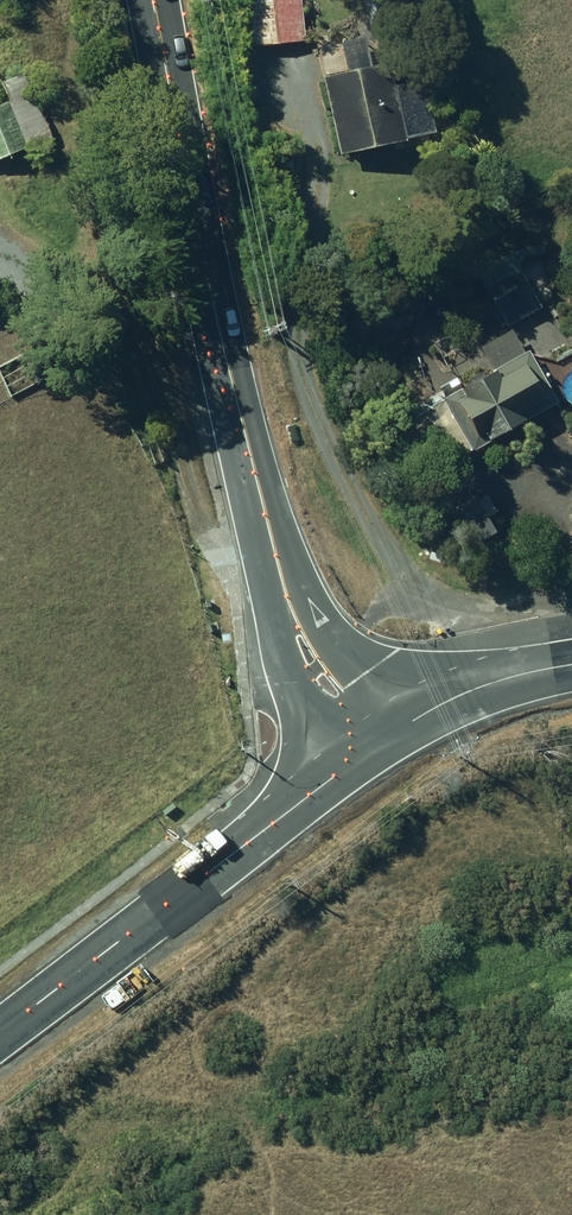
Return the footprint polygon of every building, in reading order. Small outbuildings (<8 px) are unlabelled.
[(247,46),(303,39),(298,0),(242,0),(247,46)] [(373,25),(393,13),(386,0),(357,0),(373,25)] [(320,76),(335,153),(400,141),(385,64),(320,76)] [(46,138),(19,74),(0,82),(0,86),(6,101),(0,104),(0,156),(46,138)] [(403,123),(413,125),(420,117),(416,108),(407,106),(400,114),(403,123)] [(495,310),(504,325),(538,306),(509,255),(497,262),(505,276),(484,288),(486,293),(469,302),(479,320),(495,310)] [(402,427),(429,476),(553,408),(524,356),(520,358),(506,333),(475,350),(488,373),(440,400),(442,405),(402,427)] [(457,508),(474,540),(491,531),(473,499),(457,508)]
